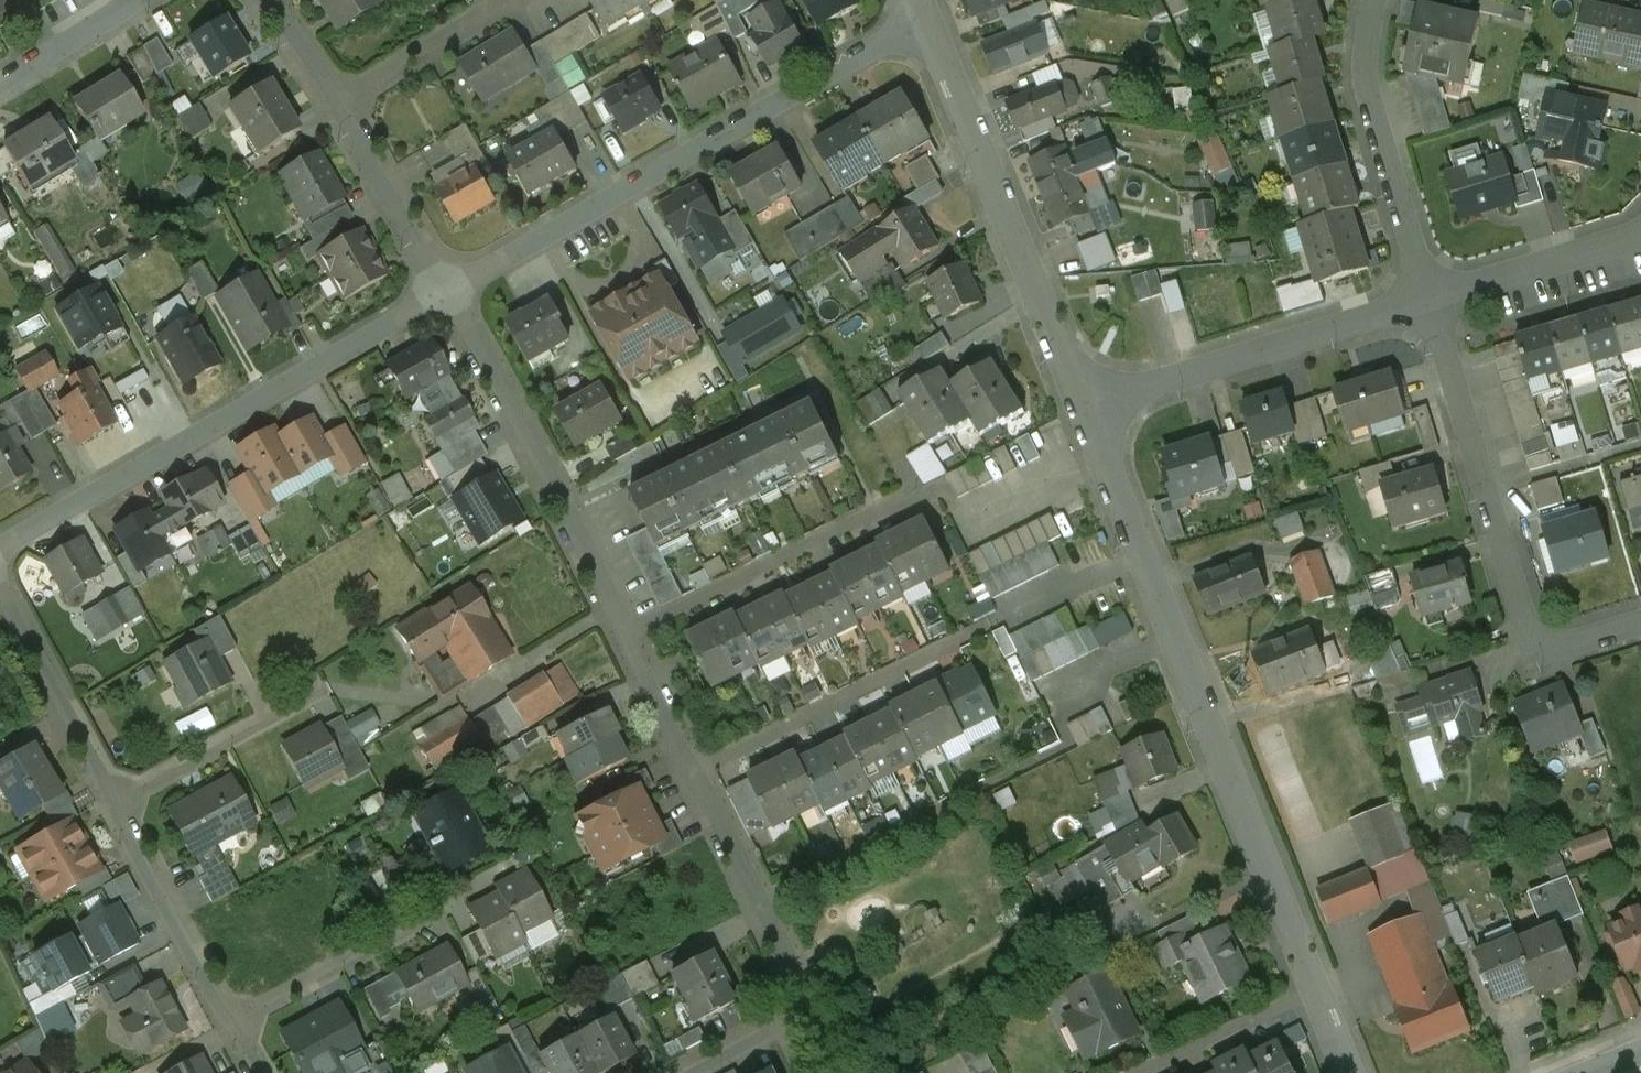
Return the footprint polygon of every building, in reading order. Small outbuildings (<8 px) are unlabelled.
[(14,22),(5,0),(0,0),(0,28),(14,22)] [(53,19),(80,11),(76,0),(47,0),(53,19)] [(337,29),(374,8),(369,0),(320,0),(337,29)] [(608,27),(644,5),(645,7),(656,0),(591,0),(608,27)] [(730,0),(727,0),(718,5),(735,41),(748,33),(730,0)] [(742,13),(770,0),(736,0),(742,13)] [(821,26),(857,5),(854,0),(807,0),(821,26)] [(973,17),(976,16),(997,7),(1016,0),(967,0),(973,17)] [(1270,10),(1281,48),(1311,39),(1324,35),(1313,0),(1302,0),(1270,10)] [(1484,0),(1481,0),(1478,12),(1503,18),(1506,5),(1484,0)] [(1047,3),(1030,9),(1034,18),(1051,12),(1047,3)] [(1479,20),(1402,3),(1397,25),(1414,28),(1409,51),(1411,52),(1407,71),(1405,71),(1404,72),(1405,72),(1437,79),(1463,85),(1467,64),(1470,65),(1479,20)] [(779,4),(752,19),(760,34),(748,41),(755,54),(761,50),(770,65),(803,46),(779,4)] [(1585,5),(1580,30),(1587,31),(1583,54),(1640,67),(1640,17),(1585,5)] [(997,7),(976,16),(981,28),(1002,19),(997,7)] [(588,15),(542,42),(556,66),(602,39),(588,15)] [(225,20),(190,41),(202,60),(205,59),(216,76),(213,78),(214,79),(249,59),(225,20)] [(1037,25),(984,46),(995,74),(1048,53),(1037,25)] [(515,29),(494,41),(496,44),(460,65),(482,102),(538,69),(527,50),(515,29)] [(1281,48),(1272,51),(1285,93),(1320,82),(1324,81),(1311,39),(1281,48)] [(157,40),(143,47),(157,76),(173,66),(157,40)] [(542,42),(527,50),(538,69),(547,86),(563,77),(556,66),(542,42)] [(717,42),(671,69),(694,108),(740,80),(717,42)] [(662,75),(646,47),(630,57),(641,77),(642,77),(646,84),(662,75)] [(1437,79),(1405,72),(1424,137),(1451,129),(1437,79)] [(1567,84),(1524,75),(1519,100),(1529,103),(1532,91),(1548,95),(1548,94),(1564,97),(1567,84)] [(118,76),(74,104),(96,139),(97,140),(98,139),(124,123),(125,125),(142,114),(118,76)] [(641,77),(606,98),(625,132),(645,121),(644,119),(660,109),(646,84),(642,77),(641,77)] [(1111,78),(1093,85),(1102,108),(1120,101),(1111,78)] [(1285,93),(1272,97),(1285,139),(1289,138),(1333,124),(1320,82),(1285,93)] [(268,83),(229,107),(259,154),(298,131),(268,83)] [(1056,84),(1007,103),(1018,131),(1020,130),(1052,117),(1067,111),(1056,84)] [(1196,86),(1178,87),(1180,114),(1197,113),(1196,86)] [(571,93),(535,114),(542,125),(553,118),(563,136),(588,122),(571,93)] [(903,94),(859,120),(886,164),(929,139),(903,94)] [(1564,97),(1548,94),(1548,95),(1539,139),(1551,142),(1596,152),(1598,144),(1606,107),(1564,97)] [(199,104),(177,117),(188,141),(212,127),(199,104)] [(1105,116),(1087,121),(1094,145),(1112,140),(1105,116)] [(1052,117),(1020,130),(1025,142),(1057,129),(1052,117)] [(49,120),(3,149),(29,190),(72,164),(74,162),(70,155),(49,120)] [(859,120),(815,146),(841,190),(886,164),(859,120)] [(1333,124),(1289,138),(1297,161),(1290,163),(1296,182),(1346,166),(1333,124)] [(466,125),(444,138),(451,151),(474,138),(466,125)] [(577,169),(556,132),(509,159),(530,195),(577,169)] [(1222,187),(1243,179),(1225,132),(1204,140),(1222,187)] [(474,138),(451,151),(465,175),(477,168),(478,170),(488,162),(474,138)] [(96,139),(82,148),(91,163),(107,153),(98,139),(97,140),(96,139)] [(1596,152),(1551,142),(1548,154),(1552,160),(1600,170),(1605,145),(1598,144),(1596,152)] [(1108,143),(1077,156),(1081,165),(1072,169),(1065,150),(1032,163),(1044,194),(1098,173),(1112,167),(1117,165),(1108,143)] [(91,163),(82,148),(70,155),(74,162),(72,164),(86,186),(100,177),(91,163)] [(779,148),(732,176),(754,215),(756,214),(755,213),(770,204),(771,205),(802,188),(779,148)] [(0,155),(0,178),(10,172),(0,155)] [(318,155),(281,176),(304,217),(305,219),(331,204),(342,197),(318,155)] [(927,157),(906,170),(919,192),(940,179),(927,157)] [(1502,158),(1447,176),(1461,218),(1515,201),(1516,201),(1509,179),(1502,158)] [(1346,166),(1296,182),(1309,224),(1351,211),(1359,208),(1346,166)] [(1112,167),(1098,173),(1100,179),(1115,173),(1112,167)] [(465,175),(438,191),(456,223),(495,201),(478,170),(477,168),(465,175)] [(1534,171),(1509,179),(1516,201),(1515,201),(1517,209),(1543,201),(1534,171)] [(190,199),(212,191),(205,172),(183,181),(190,199)] [(1044,194),(1056,226),(1069,221),(1076,236),(1096,228),(1089,211),(1110,203),(1100,179),(1098,173),(1044,194)] [(700,186),(661,208),(679,237),(714,217),(717,215),(700,186)] [(865,224),(851,201),(837,209),(851,232),(865,224)] [(1213,202),(1195,204),(1198,232),(1216,230),(1213,202)] [(331,204),(305,219),(304,217),(301,219),(314,241),(328,233),(343,224),(331,204)] [(835,206),(785,235),(801,262),(851,232),(837,209),(835,206)] [(914,209),(880,230),(881,231),(894,252),(904,268),(939,247),(928,229),(927,230),(914,209)] [(756,243),(737,210),(717,222),(733,250),(736,255),(756,243)] [(1309,224),(1300,227),(1318,285),(1368,269),(1351,211),(1309,224)] [(714,217),(697,227),(701,234),(687,242),(701,268),(703,267),(733,250),(717,222),(714,217)] [(335,244),(317,255),(317,256),(330,278),(373,253),(360,230),(335,244)] [(881,231),(843,255),(859,281),(887,263),(884,258),(894,252),(881,231)] [(314,241),(299,249),(307,262),(317,256),(317,255),(335,244),(328,233),(314,241)] [(733,250),(703,267),(713,283),(733,272),(729,265),(735,262),(736,255),(733,250)] [(373,253),(330,278),(343,301),(387,277),(373,253)] [(666,259),(644,272),(651,285),(662,279),(668,289),(679,282),(666,259)] [(218,293),(201,263),(184,273),(202,302),(218,293)] [(965,265),(928,282),(946,319),(982,302),(965,265)] [(1156,271),(1144,275),(1152,299),(1164,295),(1156,271)] [(256,275),(217,299),(238,332),(247,349),(285,327),(287,326),(275,305),(256,275)] [(1144,275),(1132,279),(1139,303),(1152,299),(1144,275)] [(651,285),(629,298),(629,297),(611,307),(611,308),(595,318),(629,379),(697,340),(668,289),(662,279),(651,285)] [(97,289),(55,312),(79,354),(88,350),(94,361),(127,343),(97,289)] [(787,297),(721,333),(741,369),(806,334),(787,297)] [(301,328),(284,300),(275,305),(287,326),(285,327),(290,335),(301,328)] [(552,301),(525,316),(524,315),(508,324),(526,357),(546,346),(549,351),(570,339),(560,323),(563,321),(552,301)] [(1609,314),(1620,349),(1640,343),(1640,312),(1639,305),(1609,314)] [(1609,314),(1580,322),(1590,358),(1620,349),(1609,314)] [(192,319),(158,339),(184,385),(218,365),(192,319)] [(1580,322),(1550,331),(1561,367),(1590,358),(1580,322)] [(1550,331),(1516,341),(1520,354),(1523,364),(1527,377),(1561,367),(1550,331)] [(942,333),(908,354),(917,368),(951,346),(942,333)] [(429,342),(386,366),(405,400),(418,392),(448,375),(429,342)] [(1620,349),(1623,359),(1628,357),(1631,365),(1640,362),(1640,343),(1620,349)] [(1620,349),(1590,358),(1594,372),(1596,376),(1611,371),(1618,375),(1627,373),(1623,359),(1620,349)] [(46,354),(16,371),(28,392),(58,375),(46,354)] [(1520,354),(1497,361),(1500,371),(1523,364),(1520,354)] [(1590,358),(1561,367),(1563,375),(1569,373),(1571,379),(1594,372),(1590,358)] [(1023,412),(992,362),(973,374),(972,375),(1002,423),(1001,423),(1001,425),(1002,426),(1023,412)] [(1523,364),(1500,371),(1504,383),(1527,377),(1523,364)] [(1561,367),(1527,377),(1531,390),(1533,398),(1567,388),(1563,375),(1561,367)] [(148,369),(122,383),(127,392),(153,378),(148,369)] [(951,385),(942,370),(922,382),(922,383),(921,383),(951,431),(950,432),(949,432),(949,433),(951,436),(972,422),(971,421),(972,420),(950,385),(951,385)] [(98,384),(90,371),(69,383),(76,395),(60,404),(82,444),(115,425),(93,387),(98,384)] [(1002,423),(972,375),(973,374),(971,372),(951,385),(950,385),(972,420),(971,421),(972,422),(981,437),(1001,425),(1001,423),(1002,423)] [(448,375),(418,392),(432,417),(462,399),(448,375)] [(1391,375),(1336,392),(1348,433),(1371,425),(1370,424),(1401,414),(1401,416),(1403,415),(1391,375)] [(1531,390),(1527,377),(1504,383),(1508,397),(1531,390)] [(627,419),(606,379),(556,403),(579,444),(627,419)] [(922,383),(920,381),(898,395),(930,445),(949,433),(949,432),(950,432),(951,431),(921,383),(922,383)] [(880,390),(860,404),(871,426),(893,412),(880,390)] [(1531,390),(1508,397),(1511,409),(1534,402),(1533,398),(1531,390)] [(44,433),(22,395),(9,402),(31,441),(44,433)] [(1282,395),(1244,407),(1255,444),(1293,432),(1286,408),(1282,395)] [(432,417),(424,421),(442,453),(454,475),(487,455),(471,425),(476,422),(462,399),(432,417)] [(1315,399),(1301,403),(1309,430),(1324,425),(1315,399)] [(1534,402),(1511,409),(1515,421),(1538,414),(1534,402)] [(812,403),(752,433),(778,487),(794,479),(795,481),(810,474),(810,473),(840,458),(812,403)] [(1301,403),(1286,408),(1293,432),(1298,446),(1312,441),(1309,430),(1301,403)] [(368,405),(357,409),(360,417),(371,414),(368,405)] [(1440,448),(1427,407),(1412,411),(1425,453),(1440,448)] [(308,411),(276,429),(299,470),(331,451),(308,411)] [(1538,414),(1515,421),(1518,433),(1541,426),(1538,414)] [(1578,418),(1556,425),(1562,446),(1584,440),(1578,418)] [(1541,426),(1518,433),(1522,445),(1545,438),(1541,426)] [(275,429),(243,448),(266,488),(298,470),(275,429)] [(13,431),(0,438),(0,491),(30,474),(16,450),(22,446),(13,431)] [(1242,431),(1224,437),(1232,465),(1237,479),(1255,473),(1242,431)] [(752,433),(691,463),(718,516),(735,508),(736,510),(762,497),(761,495),(778,487),(752,433)] [(1041,458),(1030,435),(1018,441),(1029,464),(1041,458)] [(1232,465),(1224,437),(1211,441),(1219,469),(1232,465)] [(1545,438),(1522,445),(1526,458),(1549,451),(1545,438)] [(1211,440),(1164,455),(1169,473),(1165,475),(1173,501),(1224,485),(1219,469),(1211,441),(1211,440)] [(1582,441),(1557,449),(1561,462),(1586,455),(1582,441)] [(935,443),(912,455),(928,485),(951,472),(935,443)] [(1017,470),(1006,447),(994,453),(1006,476),(1017,470)] [(454,475),(442,453),(430,460),(442,482),(454,475)] [(1550,453),(1526,460),(1530,472),(1553,465),(1550,453)] [(994,481),(982,459),(971,464),(982,487),(994,481)] [(691,463),(630,493),(648,529),(658,550),(661,548),(660,545),(686,532),(688,535),(702,527),(701,525),(718,516),(691,463)] [(1391,463),(1360,472),(1364,487),(1395,478),(1391,463)] [(971,464),(970,464),(959,470),(970,493),(982,487),(971,464)] [(481,466),(448,486),(456,499),(489,480),(481,466)] [(970,493),(959,470),(947,476),(958,499),(970,493)] [(1433,471),(1382,486),(1395,529),(1446,514),(1433,471)] [(190,478),(160,495),(168,509),(150,520),(169,554),(190,542),(182,528),(223,504),(205,473),(191,480),(190,478)] [(456,499),(452,502),(480,549),(524,523),(495,476),(489,480),(456,499)] [(1634,479),(1634,477),(1632,478),(1632,480),(1620,484),(1628,511),(1640,507),(1640,477),(1634,479)] [(1557,478),(1531,485),(1539,511),(1564,503),(1557,478)] [(397,479),(384,486),(395,506),(409,499),(397,479)] [(1303,512),(1281,521),(1288,537),(1310,529),(1303,512)] [(146,513),(115,530),(128,552),(139,572),(140,571),(169,554),(150,520),(146,513)] [(1051,513),(1016,531),(1027,553),(1048,543),(1062,536),(1051,513)] [(1595,516),(1545,531),(1557,573),(1607,558),(1595,516)] [(950,569),(926,521),(902,533),(926,581),(950,569)] [(227,539),(220,526),(210,532),(221,551),(231,546),(227,539)] [(249,526),(227,539),(231,546),(240,561),(262,548),(249,526)] [(684,595),(661,548),(658,550),(648,529),(627,540),(660,607),(684,595)] [(1016,531),(968,554),(980,577),(1027,553),(1016,531)] [(210,532),(198,540),(209,559),(218,554),(218,555),(220,553),(220,552),(221,551),(210,532)] [(926,581),(902,533),(878,544),(880,548),(902,592),(926,581)] [(1027,553),(980,577),(991,600),(1060,566),(1048,543),(1027,553)] [(74,544),(45,561),(64,595),(100,574),(87,551),(80,554),(74,544)] [(1328,547),(1291,561),(1307,607),(1344,593),(1328,547)] [(902,592),(880,548),(856,560),(880,609),(904,598),(902,592)] [(139,572),(128,552),(117,559),(134,589),(146,582),(140,571),(139,572)] [(1252,558),(1195,580),(1208,614),(1266,592),(1252,558)] [(880,609),(856,560),(833,572),(834,576),(857,620),(880,609)] [(1461,565),(1413,579),(1423,617),(1470,603),(1465,587),(1468,586),(1461,565)] [(1392,569),(1363,578),(1368,591),(1371,598),(1398,589),(1392,569)] [(369,576),(355,587),(362,596),(377,586),(369,576)] [(857,620),(834,576),(811,588),(835,637),(859,625),(857,620)] [(433,609),(476,678),(512,655),(468,587),(433,609)] [(835,637),(811,588),(787,599),(809,644),(811,649),(835,637)] [(1398,589),(1371,598),(1372,600),(1376,611),(1398,604),(1401,599),(1398,589)] [(1368,591),(1347,599),(1350,607),(1372,600),(1371,598),(1368,591)] [(787,599),(785,595),(761,607),(785,656),(809,644),(787,599)] [(112,632),(112,633),(128,624),(114,599),(98,608),(112,632)] [(738,618),(738,619),(756,657),(761,668),(763,667),(760,661),(781,650),(784,656),(785,656),(761,607),(738,618)] [(1066,608),(1009,636),(1021,659),(1078,631),(1066,608)] [(476,678),(433,609),(426,614),(425,612),(397,630),(441,700),(476,678)] [(736,615),(712,627),(733,669),(756,657),(738,619),(738,618),(736,615)] [(237,649),(219,617),(193,632),(201,645),(205,642),(215,661),(237,649)] [(1078,631),(1021,659),(1032,682),(1101,648),(1089,625),(1078,631)] [(733,669),(712,627),(688,639),(708,681),(733,669)] [(1316,628),(1285,640),(1286,645),(1276,649),(1274,645),(1253,653),(1269,694),(1326,672),(1326,671),(1317,649),(1315,644),(1321,642),(1316,628)] [(201,645),(168,663),(176,677),(181,678),(193,701),(227,683),(215,661),(205,642),(201,645)] [(1333,643),(1317,649),(1326,671),(1326,672),(1342,665),(1333,643)] [(1390,645),(1366,655),(1377,681),(1403,673),(1390,645)] [(781,650),(760,661),(763,667),(761,668),(768,681),(792,669),(785,656),(784,656),(781,650)] [(560,664),(493,706),(512,737),(579,695),(560,664)] [(972,670),(940,687),(960,727),(963,730),(994,715),(972,670)] [(1403,673),(1377,681),(1381,694),(1414,684),(1410,670),(1403,673)] [(1471,670),(1449,677),(1448,679),(1417,688),(1421,700),(1397,707),(1406,734),(1456,718),(1464,743),(1486,735),(1478,711),(1483,710),(1471,670)] [(940,687),(939,685),(915,697),(936,738),(960,727),(940,687)] [(1562,687),(1515,706),(1534,751),(1579,732),(1581,732),(1578,725),(1562,687)] [(936,738),(915,697),(892,708),(894,713),(912,750),(936,738)] [(1131,699),(1119,705),(1127,721),(1139,715),(1131,699)] [(376,707),(352,721),(364,741),(388,727),(376,707)] [(1102,707),(1068,724),(1079,747),(1113,730),(1102,707)] [(605,711),(557,735),(569,759),(565,761),(614,737),(617,735),(605,711)] [(912,750),(894,713),(870,725),(891,766),(914,754),(912,750)] [(362,756),(341,717),(320,729),(341,767),(362,756)] [(467,718),(420,746),(431,765),(479,737),(467,718)] [(1606,752),(1592,720),(1578,725),(1581,732),(1579,732),(1590,759),(1606,752)] [(891,766),(870,725),(846,736),(848,740),(867,778),(891,766)] [(542,726),(520,738),(526,750),(549,738),(542,726)] [(319,731),(309,737),(305,736),(300,739),(299,742),(286,749),(285,747),(284,748),(305,787),(306,786),(305,784),(338,766),(339,768),(341,767),(320,729),(318,729),(319,731)] [(1162,734),(1124,749),(1138,786),(1176,771),(1162,734)] [(614,737),(565,761),(578,785),(626,761),(614,737)] [(848,740),(824,751),(845,793),(868,781),(867,778),(848,740)] [(0,768),(0,789),(18,820),(62,794),(34,748),(6,765),(0,768)] [(824,751),(801,763),(818,797),(821,805),(845,793),(824,751)] [(797,756),(773,768),(794,809),(818,797),(801,763),(797,756)] [(773,768),(749,780),(770,821),(794,809),(773,768)] [(645,770),(617,784),(623,796),(637,789),(640,794),(654,787),(645,770)] [(229,778),(191,798),(192,800),(167,813),(190,856),(193,854),(205,876),(224,866),(212,843),(252,821),(229,778)] [(623,796),(575,820),(577,823),(573,833),(583,837),(601,873),(655,846),(663,842),(656,827),(640,794),(637,789),(623,796)] [(1127,790),(1102,801),(1115,831),(1140,821),(1127,790)] [(487,850),(455,791),(417,813),(448,872),(487,850)] [(70,805),(40,822),(47,834),(71,821),(71,822),(77,818),(70,805)] [(1458,811),(1457,830),(1482,831),(1483,811),(1458,811)] [(1143,826),(1109,846),(1130,881),(1163,861),(1165,866),(1196,848),(1178,818),(1148,835),(1143,826)] [(683,847),(670,820),(656,827),(663,842),(655,846),(661,858),(683,847)] [(71,822),(71,821),(47,834),(18,851),(32,876),(87,845),(79,832),(78,833),(71,822)] [(368,837),(345,849),(362,882),(385,869),(368,837)] [(534,844),(509,858),(517,871),(542,857),(534,844)] [(94,858),(87,845),(32,876),(46,901),(76,884),(99,871),(92,859),(94,858)] [(1109,846),(1077,864),(1080,869),(1070,875),(1074,882),(1084,875),(1104,910),(1136,891),(1130,881),(1109,846)] [(1603,846),(1574,857),(1578,869),(1608,858),(1603,846)] [(1417,851),(1368,870),(1381,901),(1430,882),(1417,851)] [(205,876),(199,879),(212,905),(239,890),(225,865),(205,876)] [(99,871),(76,884),(82,896),(111,880),(104,868),(99,871)] [(1368,870),(1317,890),(1330,923),(1381,903),(1381,901),(1368,870)] [(550,920),(525,873),(495,889),(498,895),(499,894),(521,936),(522,935),(548,921),(550,920)] [(127,875),(113,882),(121,896),(124,904),(139,896),(127,875)] [(1070,875),(1051,887),(1062,906),(1081,895),(1074,882),(1070,875)] [(1568,877),(1539,889),(1555,927),(1557,927),(1584,916),(1568,877)] [(113,882),(103,888),(111,902),(121,896),(113,882)] [(498,895),(470,910),(480,930),(494,955),(495,957),(525,941),(522,935),(521,936),(499,894),(498,895)] [(118,905),(78,926),(84,937),(99,965),(100,966),(139,945),(140,945),(118,905)] [(1639,917),(1637,911),(1624,916),(1627,922),(1611,929),(1612,933),(1606,936),(1608,941),(1617,945),(1622,956),(1621,959),(1623,966),(1626,967),(1627,969),(1640,964),(1640,916),(1639,917)] [(1470,942),(1458,913),(1445,918),(1456,947),(1470,942)] [(1194,915),(1168,928),(1179,951),(1205,938),(1194,915)] [(1420,916),(1369,936),(1399,1009),(1450,989),(1420,916)] [(548,921),(522,935),(525,941),(530,951),(557,937),(548,921)] [(1518,942),(1517,942),(1535,986),(1538,995),(1578,978),(1572,963),(1574,962),(1567,945),(1565,947),(1557,927),(1555,927),(1518,942)] [(1179,951),(1168,928),(1159,933),(1165,945),(1157,949),(1164,963),(1165,963),(1167,968),(1184,960),(1179,951)] [(1205,938),(1179,951),(1184,960),(1205,1002),(1250,980),(1224,928),(1205,938)] [(480,930),(461,940),(475,965),(494,955),(480,930)] [(84,937),(72,943),(88,971),(99,965),(84,937)] [(70,938),(34,957),(44,976),(53,993),(70,984),(89,974),(72,943),(70,938)] [(1517,939),(1477,955),(1496,1002),(1535,986),(1517,942),(1518,942),(1517,939)] [(446,946),(395,973),(409,998),(417,1014),(467,986),(468,985),(462,976),(446,946)] [(710,956),(672,976),(697,1023),(735,1002),(710,956)] [(31,982),(44,976),(34,957),(21,964),(31,982)] [(646,962),(620,975),(633,999),(658,985),(646,962)] [(133,966),(98,985),(112,1011),(130,1002),(129,1001),(147,992),(133,966)] [(494,1002),(476,968),(462,976),(468,985),(467,986),(480,1010),(494,1002)] [(395,973),(363,991),(379,1019),(389,1014),(387,1010),(409,998),(395,973)] [(620,975),(596,988),(609,1012),(633,999),(620,975)] [(1100,978),(1070,992),(1081,1013),(1068,1019),(1086,1057),(1099,1051),(1100,1053),(1138,1034),(1116,991),(1108,995),(1100,978)] [(53,993),(48,996),(55,1008),(76,997),(70,984),(53,993)] [(147,992),(129,1001),(130,1002),(138,1016),(122,1025),(139,1056),(185,1031),(160,984),(147,992)] [(1399,1009),(1398,1010),(1414,1051),(1468,1030),(1451,988),(1450,989),(1399,1009)] [(55,1008),(48,996),(30,1005),(37,1018),(55,1008)] [(297,1062),(353,1032),(338,1005),(282,1035),(297,1062)] [(576,1037),(595,1072),(605,1072),(634,1058),(612,1018),(576,1037)] [(511,1033),(507,1025),(490,1035),(501,1055),(506,1052),(508,1057),(520,1051),(511,1033)] [(536,1050),(523,1026),(511,1033),(520,1051),(524,1057),(536,1050)] [(701,1028),(678,1040),(684,1052),(707,1040),(701,1028)] [(40,1029),(15,1044),(26,1062),(31,1070),(52,1057),(40,1029)] [(968,1029),(952,1037),(960,1053),(977,1045),(968,1029)] [(297,1062),(302,1072),(321,1072),(326,1070),(327,1072),(367,1072),(373,1070),(362,1049),(353,1032),(297,1062)] [(540,1056),(549,1072),(595,1072),(576,1037),(540,1056)] [(376,1042),(362,1049),(373,1070),(367,1072),(393,1072),(376,1042)] [(977,1045),(960,1053),(967,1067),(989,1057),(982,1042),(977,1045)] [(1250,1060),(1256,1072),(1293,1072),(1279,1046),(1250,1060)] [(1215,1066),(1218,1072),(1256,1072),(1250,1060),(1245,1051),(1215,1066)] [(467,1072),(517,1072),(508,1057),(506,1052),(501,1055),(467,1072)] [(967,1067),(970,1072),(985,1072),(995,1068),(989,1057),(967,1067)] [(173,1072),(208,1072),(200,1059),(173,1072)] [(744,1072),(777,1072),(769,1059),(744,1072)] [(31,1070),(26,1062),(9,1072),(33,1072),(31,1070)]
